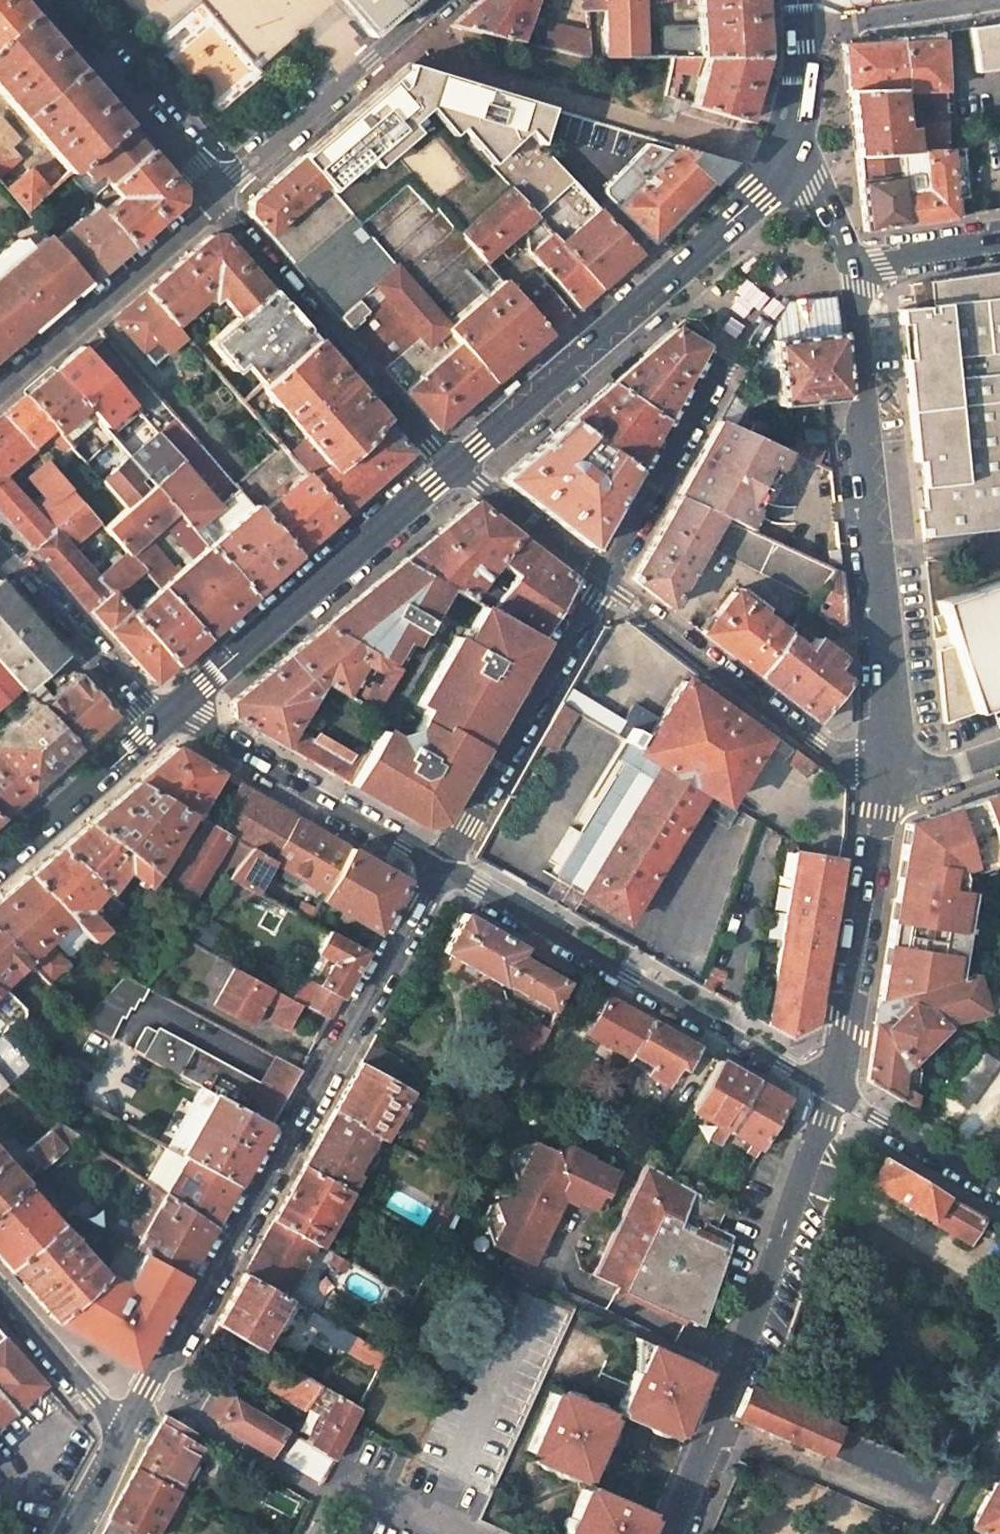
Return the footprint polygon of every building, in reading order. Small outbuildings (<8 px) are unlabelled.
[(69,172),(89,154),(122,125),(86,84),(50,43),(14,2),(13,0),(0,0),(0,92),(69,172)] [(370,38),(413,0),(337,0),(370,38)] [(531,0),(480,0),(476,3),(465,13),(452,24),(517,39),(531,0)] [(642,0),(586,0),(586,8),(603,8),(604,53),(645,54),(642,0)] [(697,27),(661,29),(663,54),(676,55),(707,55),(761,56),(758,9),(757,0),(695,0),(697,27)] [(966,25),(974,71),(999,67),(999,21),(966,25)] [(581,53),(586,53),(586,31),(549,26),(544,45),(581,53)] [(949,119),(947,97),(940,29),(915,32),(899,34),(905,81),(907,93),(919,91),(923,122),(949,119)] [(907,129),(901,130),(894,83),(905,81),(899,34),(842,42),(846,74),(853,132),(854,142),(856,153),(951,149),(949,119),(923,122),(924,136),(913,137),(913,134),(907,129)] [(707,55),(676,55),(673,68),(700,76),(707,55)] [(691,105),(743,122),(746,112),(760,59),(761,56),(707,55),(700,76),(691,105)] [(430,208),(432,206),(457,233),(508,189),(487,167),(524,131),(535,104),(411,65),(333,132),(299,161),(345,214),(379,253),(430,208)] [(20,158),(9,145),(19,136),(3,117),(0,119),(0,176),(20,158)] [(94,160),(83,169),(93,180),(104,171),(112,179),(145,150),(129,132),(122,125),(89,154),(94,160)] [(554,238),(601,287),(619,271),(641,252),(524,131),(487,167),(508,189),(554,238)] [(647,179),(673,152),(650,144),(631,164),(647,179)] [(726,164),(677,148),(673,152),(647,179),(631,164),(607,188),(606,195),(651,242),(668,225),(699,193),(726,164)] [(856,153),(865,229),(953,217),(959,216),(959,203),(966,202),(964,149),(951,149),(856,153)] [(112,179),(107,183),(118,195),(101,210),(131,245),(152,227),(178,204),(179,189),(145,150),(112,179)] [(249,201),(248,215),(289,263),(345,214),(299,161),(297,159),(265,187),(249,201)] [(30,168),(6,189),(24,210),(62,178),(54,169),(45,176),(49,181),(45,185),(30,168)] [(101,210),(96,204),(53,243),(88,282),(105,267),(131,245),(101,210)] [(379,253),(392,267),(437,319),(492,381),(519,358),(549,332),(514,294),(457,233),(432,206),(430,208),(379,253)] [(379,253),(345,214),(289,263),(307,283),(336,316),(392,267),(379,253)] [(18,336),(14,331),(38,310),(46,319),(88,282),(53,243),(46,234),(29,249),(18,237),(0,253),(0,351),(18,336)] [(240,317),(269,291),(221,237),(208,237),(168,272),(146,291),(174,324),(207,296),(213,303),(222,295),(240,317)] [(588,298),(601,287),(554,238),(532,257),(577,308),(588,298)] [(392,267),(336,316),(354,337),(385,310),(413,341),(437,319),(392,267)] [(928,278),(931,303),(897,307),(899,324),(906,323),(909,340),(911,357),(904,358),(906,370),(914,436),(920,436),(920,440),(925,481),(920,482),(921,492),(924,516),(999,505),(999,268),(928,278)] [(558,323),(568,315),(534,277),(514,294),(549,332),(558,323)] [(174,324),(146,291),(113,320),(152,364),(185,336),(174,324)] [(287,312),(269,291),(240,317),(209,343),(232,370),(243,361),(262,383),(312,340),(287,312)] [(836,295),(789,298),(774,324),(773,325),(775,339),(840,331),(836,295)] [(492,381),(437,319),(413,341),(433,364),(416,379),(404,366),(390,378),(436,430),(464,406),(492,381)] [(773,325),(774,324),(765,319),(752,342),(761,347),(773,325)] [(646,354),(615,381),(666,418),(706,347),(678,327),(646,354)] [(775,339),(772,339),(772,341),(770,341),(740,395),(746,403),(779,399),(780,404),(849,397),(842,331),(840,331),(775,339)] [(309,479),(342,516),(367,493),(411,453),(352,386),(312,340),(262,383),(260,385),(326,461),(324,466),(309,479)] [(65,362),(52,373),(86,410),(129,459),(158,433),(82,347),(65,362)] [(35,388),(27,395),(56,427),(61,433),(86,410),(52,373),(35,388)] [(609,448),(637,470),(666,418),(615,381),(596,397),(572,418),(594,436),(609,448)] [(33,448),(56,427),(27,395),(10,409),(4,415),(33,448)] [(46,463),(29,479),(47,499),(34,511),(3,476),(34,449),(33,448),(4,415),(0,419),(0,513),(33,551),(84,505),(46,463)] [(175,417),(158,433),(129,459),(154,486),(253,596),(272,578),(297,556),(260,515),(234,485),(175,417)] [(594,436),(572,418),(539,446),(504,476),(592,548),(637,470),(609,448),(590,472),(576,460),(594,436)] [(695,465),(678,496),(721,516),(743,526),(751,512),(758,501),(770,481),(779,466),(789,450),(751,433),(721,419),(695,465)] [(757,420),(751,433),(789,450),(796,453),(820,464),(826,452),(757,420)] [(86,434),(72,445),(88,462),(100,450),(86,434)] [(280,445),(234,485),(260,515),(305,474),(280,445)] [(789,450),(779,466),(785,470),(796,453),(789,450)] [(129,459),(105,481),(121,499),(130,508),(154,486),(129,459)] [(342,516),(309,479),(305,474),(260,515),(297,556),(315,540),(342,516)] [(770,481),(758,501),(765,504),(776,485),(770,481)] [(130,508),(106,529),(127,554),(142,571),(151,580),(159,589),(204,640),(229,617),(253,596),(154,486),(130,508)] [(670,608),(703,549),(721,516),(678,496),(651,544),(632,578),(670,608)] [(101,524),(106,529),(130,508),(121,499),(97,520),(101,524)] [(476,500),(438,531),(405,559),(451,587),(481,604),(541,640),(556,613),(575,580),(476,500)] [(84,505),(33,551),(40,558),(93,618),(153,685),(162,677),(175,665),(114,596),(131,581),(134,579),(142,571),(127,554),(98,580),(72,550),(101,524),(97,520),(84,505)] [(743,526),(750,530),(758,516),(751,512),(743,526)] [(814,603),(838,571),(829,567),(750,530),(743,526),(721,516),(703,549),(814,603)] [(839,549),(827,549),(829,567),(840,566),(839,549)] [(451,587),(405,559),(373,586),(327,624),(387,660),(451,587)] [(134,579),(142,588),(151,580),(142,571),(134,579)] [(838,571),(814,603),(810,608),(837,640),(848,634),(845,603),(841,573),(838,571)] [(139,591),(131,581),(114,596),(175,665),(190,652),(204,640),(159,589),(139,607),(131,597),(139,591)] [(942,601),(955,643),(938,650),(946,720),(999,701),(999,582),(942,601)] [(24,688),(25,689),(62,656),(22,611),(0,587),(0,661),(24,688)] [(788,637),(762,616),(767,609),(742,589),(737,595),(733,592),(701,632),(719,646),(758,676),(788,637)] [(404,746),(378,731),(364,754),(353,773),(386,792),(380,802),(420,825),(440,820),(467,773),(482,746),(475,743),(492,712),(491,711),(513,671),(521,676),(541,640),(481,604),(465,634),(468,635),(463,644),(453,639),(415,706),(424,711),(404,746)] [(387,660),(327,624),(309,639),(287,657),(324,680),(342,691),(359,663),(378,675),(370,689),(367,686),(358,701),(376,712),(400,668),(387,660)] [(788,637),(758,676),(788,700),(818,723),(849,684),(834,672),(842,661),(814,640),(805,650),(788,637)] [(324,680),(287,657),(235,701),(233,716),(262,732),(312,762),(348,783),(353,773),(364,754),(355,749),(351,756),(319,736),(315,744),(294,731),(324,680)] [(0,661),(0,710),(24,688),(0,661)] [(475,743),(482,746),(520,678),(521,676),(513,671),(491,711),(492,712),(475,743)] [(78,675),(42,707),(79,749),(97,733),(116,717),(94,692),(78,675)] [(685,680),(643,751),(663,764),(583,896),(628,922),(708,791),(727,802),(766,738),(733,714),(719,704),(685,680)] [(850,689),(849,684),(818,723),(829,732),(831,734),(849,719),(850,689)] [(17,803),(65,762),(79,749),(42,707),(28,692),(23,697),(33,708),(0,737),(0,818),(17,803)] [(563,702),(570,707),(603,727),(607,720),(567,695),(563,702)] [(724,695),(719,704),(733,714),(738,706),(731,700),(724,695)] [(570,707),(563,702),(542,741),(548,745),(570,707)] [(136,781),(194,815),(219,770),(178,746),(157,764),(136,781)] [(791,748),(787,753),(810,772),(815,766),(791,748)] [(643,751),(564,885),(583,896),(663,764),(643,751)] [(348,783),(380,802),(386,792),(353,773),(348,783)] [(233,779),(208,823),(228,835),(247,846),(270,860),(295,815),(233,779)] [(111,802),(89,820),(154,869),(182,821),(198,830),(169,880),(192,897),(209,868),(228,835),(208,823),(194,815),(136,781),(111,802)] [(902,840),(889,935),(879,1002),(959,980),(970,903),(966,903),(968,886),(961,885),(962,879),(960,874),(987,865),(990,874),(999,870),(999,794),(954,809),(929,818),(902,840)] [(316,827),(295,815),(270,860),(324,891),(349,847),(316,827)] [(59,846),(103,886),(107,889),(126,865),(137,875),(144,880),(154,869),(89,820),(77,831),(59,846)] [(247,846),(228,835),(209,868),(225,877),(226,875),(247,846)] [(93,937),(94,938),(107,924),(88,906),(103,886),(59,846),(44,859),(29,873),(74,918),(86,930),(93,937)] [(247,846),(226,875),(253,890),(270,860),(247,846)] [(349,847),(324,891),(319,899),(376,932),(405,879),(349,847)] [(793,871),(769,1026),(778,1031),(791,1038),(815,1029),(840,860),(795,853),(795,858),(785,856),(784,870),(793,871)] [(29,873),(13,886),(0,898),(0,927),(32,960),(48,976),(63,962),(46,943),(74,918),(29,873)] [(137,875),(117,898),(124,904),(144,880),(137,875)] [(285,908),(307,920),(315,906),(293,894),(285,908)] [(124,904),(107,924),(123,931),(136,915),(124,904)] [(504,979),(551,1006),(567,978),(520,951),(522,946),(462,912),(441,948),(501,983),(504,979)] [(0,927),(0,1028),(0,1029),(7,1023),(9,1021),(12,1024),(14,1024),(19,1023),(21,1022),(23,1018),(24,1014),(21,1010),(23,1007),(4,985),(32,960),(0,927)] [(86,930),(66,947),(72,954),(93,937),(86,930)] [(318,981),(306,1002),(330,1015),(350,979),(365,952),(329,931),(318,949),(334,958),(321,981),(318,981)] [(301,999),(234,962),(214,999),(252,1018),(264,993),(278,1000),(271,1015),(288,1024),(301,999)] [(128,973),(87,1014),(97,1025),(107,1030),(118,1010),(123,1013),(128,1003),(131,1005),(136,996),(139,997),(147,984),(128,973)] [(898,1069),(906,1061),(946,1022),(981,1012),(981,1011),(988,1009),(986,1000),(991,999),(987,979),(974,982),(973,976),(959,980),(879,1002),(868,1083),(905,1106),(909,1072),(896,1072),(898,1069)] [(622,1004),(608,996),(588,1031),(631,1055),(650,1020),(622,1004)] [(647,1071),(666,1082),(676,1063),(682,1066),(695,1046),(682,1039),(650,1020),(631,1055),(650,1066),(647,1071)] [(204,1086),(270,1123),(287,1093),(292,1085),(268,1072),(260,1085),(156,1026),(154,1029),(143,1022),(130,1044),(204,1086)] [(52,1079),(57,1073),(7,1023),(0,1029),(35,1063),(52,1079)] [(7,1085),(8,1087),(35,1063),(0,1029),(0,1028),(0,1091),(7,1085)] [(417,1092),(428,1071),(372,1042),(361,1063),(409,1088),(417,1092)] [(300,1070),(307,1057),(289,1048),(282,1060),(300,1070)] [(970,1049),(940,1096),(962,1111),(992,1064),(970,1049)] [(300,1070),(282,1060),(276,1057),(268,1072),(292,1085),(300,1070)] [(717,1059),(689,1109),(727,1130),(754,1081),(733,1068),(717,1059)] [(383,1135),(409,1088),(361,1063),(349,1084),(335,1110),(375,1131),(383,1135)] [(765,1087),(754,1081),(727,1130),(759,1148),(785,1099),(765,1087)] [(188,1155),(238,1182),(253,1155),(270,1123),(204,1086),(171,1145),(188,1155)] [(375,1131),(335,1110),(328,1121),(316,1145),(307,1160),(351,1185),(359,1170),(355,1168),(375,1131)] [(59,1121),(28,1148),(42,1165),(78,1134),(59,1121)] [(559,1195),(576,1204),(582,1192),(599,1201),(602,1195),(607,1198),(619,1171),(592,1158),(593,1156),(570,1145),(556,1151),(533,1140),(532,1143),(515,1149),(509,1161),(515,1178),(506,1197),(488,1205),(482,1218),(490,1245),(531,1264),(544,1237),(544,1227),(559,1195)] [(167,1194),(188,1155),(171,1145),(168,1143),(148,1181),(167,1194)] [(24,1181),(25,1180),(0,1151),(0,1202),(24,1181)] [(188,1155),(167,1194),(214,1225),(227,1203),(238,1182),(188,1155)] [(865,1182),(968,1245),(983,1219),(881,1157),(875,1168),(865,1182)] [(320,1242),(351,1185),(307,1160),(275,1217),(317,1240),(320,1242)] [(697,1191),(647,1162),(591,1274),(617,1286),(613,1292),(684,1325),(685,1319),(702,1326),(733,1235),(717,1227),(686,1212),(697,1191)] [(0,1202),(0,1256),(9,1267),(59,1223),(24,1181),(0,1202)] [(727,1208),(697,1191),(686,1212),(717,1227),(727,1208)] [(582,1192),(576,1204),(594,1212),(599,1201),(582,1192)] [(167,1194),(138,1246),(146,1251),(188,1273),(202,1248),(214,1225),(167,1194)] [(97,1209),(87,1198),(72,1211),(85,1218),(97,1209)] [(289,1292),(317,1240),(275,1217),(263,1239),(247,1268),(289,1292)] [(435,1230),(445,1235),(452,1222),(443,1217),(435,1230)] [(99,1271),(59,1223),(9,1267),(33,1293),(56,1320),(99,1271)] [(188,1273),(146,1251),(128,1283),(101,1269),(99,1271),(56,1320),(137,1367),(188,1273)] [(338,1251),(332,1261),(345,1268),(351,1258),(338,1251)] [(260,1344),(289,1292),(247,1268),(233,1294),(219,1320),(260,1344)] [(356,1330),(307,1302),(303,1310),(305,1316),(350,1341),(356,1330)] [(219,1320),(206,1343),(248,1367),(260,1344),(219,1320)] [(44,1385),(0,1334),(0,1424),(44,1385)] [(646,1342),(634,1336),(633,1371),(646,1342)] [(368,1350),(383,1358),(389,1347),(373,1340),(368,1350)] [(620,1411),(621,1415),(672,1437),(673,1435),(676,1434),(677,1434),(679,1434),(704,1373),(702,1370),(702,1366),(646,1342),(633,1371),(617,1408),(620,1411)] [(361,1402),(285,1358),(271,1383),(310,1405),(315,1398),(330,1407),(313,1442),(335,1455),(361,1402)] [(313,1442),(223,1388),(210,1410),(221,1416),(219,1420),(271,1450),(273,1446),(324,1476),(335,1455),(313,1442)] [(554,1391),(526,1452),(528,1455),(529,1459),(580,1481),(582,1478),(584,1477),(585,1477),(586,1477),(587,1478),(613,1417),(610,1414),(610,1410),(559,1388),(558,1389),(555,1391),(554,1391)] [(826,1453),(941,1505),(954,1483),(747,1389),(742,1400),(735,1415),(825,1456),(826,1453)] [(991,1413),(999,1418),(999,1396),(991,1413)] [(152,1440),(138,1466),(180,1489),(205,1443),(192,1436),(196,1429),(167,1413),(152,1440)] [(100,1533),(140,1533),(141,1532),(146,1533),(155,1533),(180,1489),(138,1466),(120,1498),(100,1533)] [(651,1510),(590,1483),(589,1485),(587,1486),(585,1486),(583,1486),(562,1533),(646,1533),(653,1517),(652,1516),(651,1514),(651,1510)] [(985,1533),(999,1533),(999,1488),(993,1484),(970,1525),(985,1533)]
